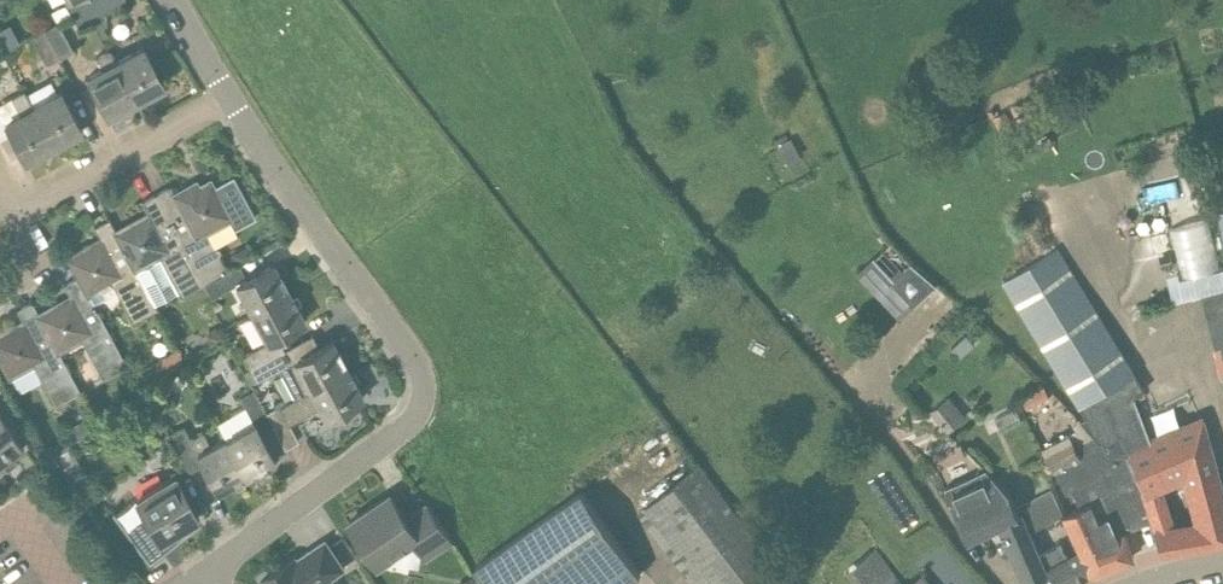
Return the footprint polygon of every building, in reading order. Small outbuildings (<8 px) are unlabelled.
[(63,2),(70,15),(99,0),(66,0),(63,2)] [(70,15),(77,29),(92,21),(105,14),(107,13),(100,0),(99,0),(70,15)] [(55,6),(62,17),(62,19),(70,15),(63,2),(55,6)] [(106,25),(105,14),(92,21),(97,30),(106,25)] [(58,22),(44,29),(59,58),(73,51),(58,22)] [(0,30),(0,42),(4,50),(18,42),(9,25),(0,30)] [(59,58),(44,29),(30,37),(45,65),(59,58)] [(144,48),(116,63),(114,64),(134,102),(164,85),(144,48)] [(114,64),(116,63),(109,50),(96,57),(103,70),(87,79),(107,116),(134,102),(114,64)] [(50,81),(27,93),(34,107),(33,107),(53,145),(81,130),(61,92),(57,94),(50,81)] [(27,93),(24,89),(0,103),(0,140),(11,134),(24,160),(53,145),(33,107),(34,107),(27,93)] [(992,117),(992,118),(1002,138),(1016,132),(1006,111),(994,116),(992,109),(987,111),(990,118),(992,117)] [(229,173),(200,188),(196,181),(173,193),(170,187),(155,195),(204,286),(229,271),(206,230),(228,218),(234,229),(253,218),(229,173)] [(180,299),(204,286),(155,195),(141,202),(147,215),(133,224),(116,233),(153,302),(175,290),(180,299)] [(135,268),(116,233),(109,219),(94,227),(101,241),(68,259),(78,277),(88,294),(93,304),(116,291),(134,324),(158,311),(153,302),(135,268)] [(239,266),(255,257),(249,246),(230,256),(236,267),(239,266)] [(1133,452),(1157,441),(1144,416),(1141,418),(1132,400),(1148,392),(1147,391),(1058,248),(1035,262),(1003,282),(1079,405),(1086,419),(1081,421),(1095,436),(1101,443),(1105,440),(1109,451),(1111,452),(1133,452)] [(236,267),(229,271),(204,286),(211,299),(236,285),(251,314),(290,293),(274,264),(246,279),(239,266),(236,267)] [(891,282),(914,306),(931,291),(912,271),(907,266),(891,282)] [(127,368),(93,304),(88,294),(78,277),(64,285),(71,298),(39,316),(58,350),(81,338),(103,381),(127,368)] [(1200,294),(1214,350),(1222,347),(1222,288),(1200,294)] [(305,322),(290,293),(251,314),(266,342),(241,355),(248,368),(284,349),(277,337),(305,322)] [(58,350),(39,316),(31,302),(16,310),(24,324),(0,336),(0,359),(9,376),(33,363),(56,406),(81,393),(58,350)] [(207,337),(212,348),(224,342),(218,331),(207,337)] [(291,345),(284,349),(248,368),(248,369),(244,371),(251,384),(279,369),(294,398),(348,369),(332,340),(298,359),(291,345)] [(161,362),(166,371),(184,361),(179,352),(161,362)] [(266,413),(273,427),(285,449),(298,442),(289,424),(318,407),(325,419),(364,398),(348,369),(294,398),(279,406),(266,413)] [(1023,401),(1028,410),(1050,399),(1045,389),(1023,401)] [(273,427),(266,413),(253,391),(241,398),(246,407),(217,422),(226,438),(247,476),(275,461),(260,434),(273,427)] [(1204,420),(1190,393),(1144,416),(1157,441),(1204,420)] [(947,433),(966,417),(949,397),(930,413),(947,433)] [(24,448),(0,415),(0,465),(24,448)] [(1070,433),(1071,436),(1075,445),(1095,436),(1081,421),(1080,418),(1072,422),(1075,430),(1070,433)] [(92,432),(86,420),(72,428),(78,439),(92,432)] [(1133,452),(1146,488),(1160,482),(1187,473),(1193,490),(1219,482),(1214,465),(1204,420),(1157,441),(1133,452)] [(217,492),(247,476),(226,438),(211,446),(203,431),(189,439),(183,428),(169,435),(189,472),(202,465),(217,492)] [(1075,445),(1071,436),(1045,448),(1056,471),(1057,474),(1083,462),(1075,445)] [(1137,506),(1147,503),(1143,489),(1146,488),(1133,452),(1111,452),(1109,451),(1105,440),(1101,443),(1095,436),(1075,445),(1083,462),(1057,474),(1067,494),(1072,491),(1078,508),(1089,502),(1098,523),(1108,518),(1116,536),(1125,533),(1131,549),(1140,546),(1133,524),(1142,521),(1137,506)] [(699,466),(639,510),(697,583),(791,583),(699,466)] [(1047,577),(1038,556),(1029,534),(1028,532),(1016,506),(1010,492),(990,471),(949,488),(969,537),(1002,523),(1027,583),(1030,583),(1047,577)] [(191,506),(174,475),(135,496),(132,492),(111,508),(148,559),(170,543),(165,536),(189,523),(182,511),(191,506)] [(1172,529),(1170,523),(1173,523),(1160,482),(1146,488),(1143,489),(1147,503),(1162,550),(1198,544),(1193,525),(1172,529)] [(1222,541),(1222,497),(1219,482),(1193,490),(1202,520),(1192,523),(1193,525),(1198,544),(1222,541)] [(1050,489),(1016,506),(1028,532),(1063,515),(1050,489)] [(641,576),(583,493),(476,568),(487,583),(629,583),(641,576)] [(406,519),(390,495),(349,522),(378,566),(416,542),(428,561),(453,544),(427,504),(406,519)] [(1082,553),(1091,574),(1095,572),(1134,558),(1131,549),(1125,533),(1116,536),(1108,518),(1098,523),(1089,502),(1078,508),(1069,513),(1085,551),(1082,553)] [(325,541),(297,560),(296,558),(261,581),(263,583),(324,583),(345,570),(325,541)] [(1069,559),(1061,544),(1038,556),(1047,577),(1030,583),(1073,583),(1091,574),(1082,553),(1069,559)] [(900,583),(875,550),(874,551),(883,564),(860,582),(859,581),(857,582),(859,583),(900,583)]
